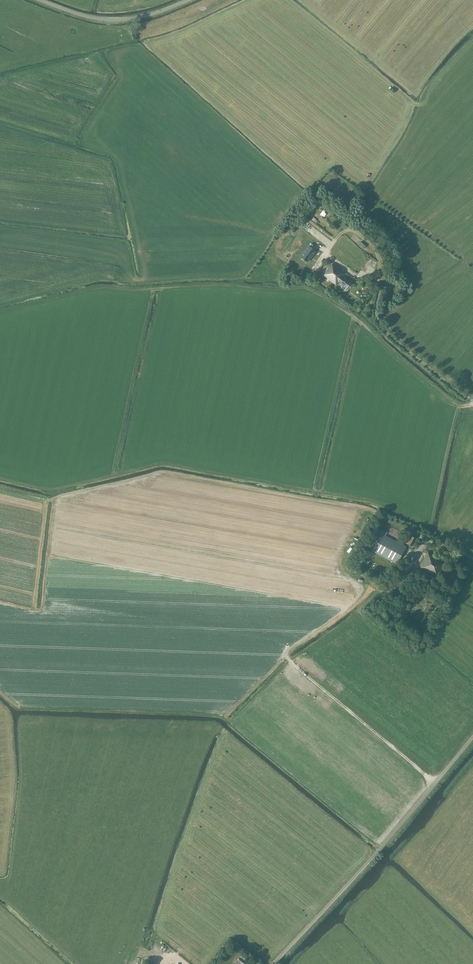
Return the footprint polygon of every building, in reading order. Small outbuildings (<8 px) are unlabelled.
[(309,247),(301,256),(307,261),(315,252),(313,250),(315,247),(311,244),(309,247)] [(338,282),(343,285),(341,287),(345,290),(351,283),(342,276),(345,273),(333,263),(332,264),(331,263),(324,272),(323,274),(336,285),(338,282)] [(372,551),(397,564),(406,546),(381,533),(372,551)] [(406,543),(412,546),(416,539),(409,535),(406,543)] [(420,569),(437,578),(446,561),(428,551),(422,564),(420,569)] [(407,573),(390,587),(393,591),(410,576),(407,573)]
